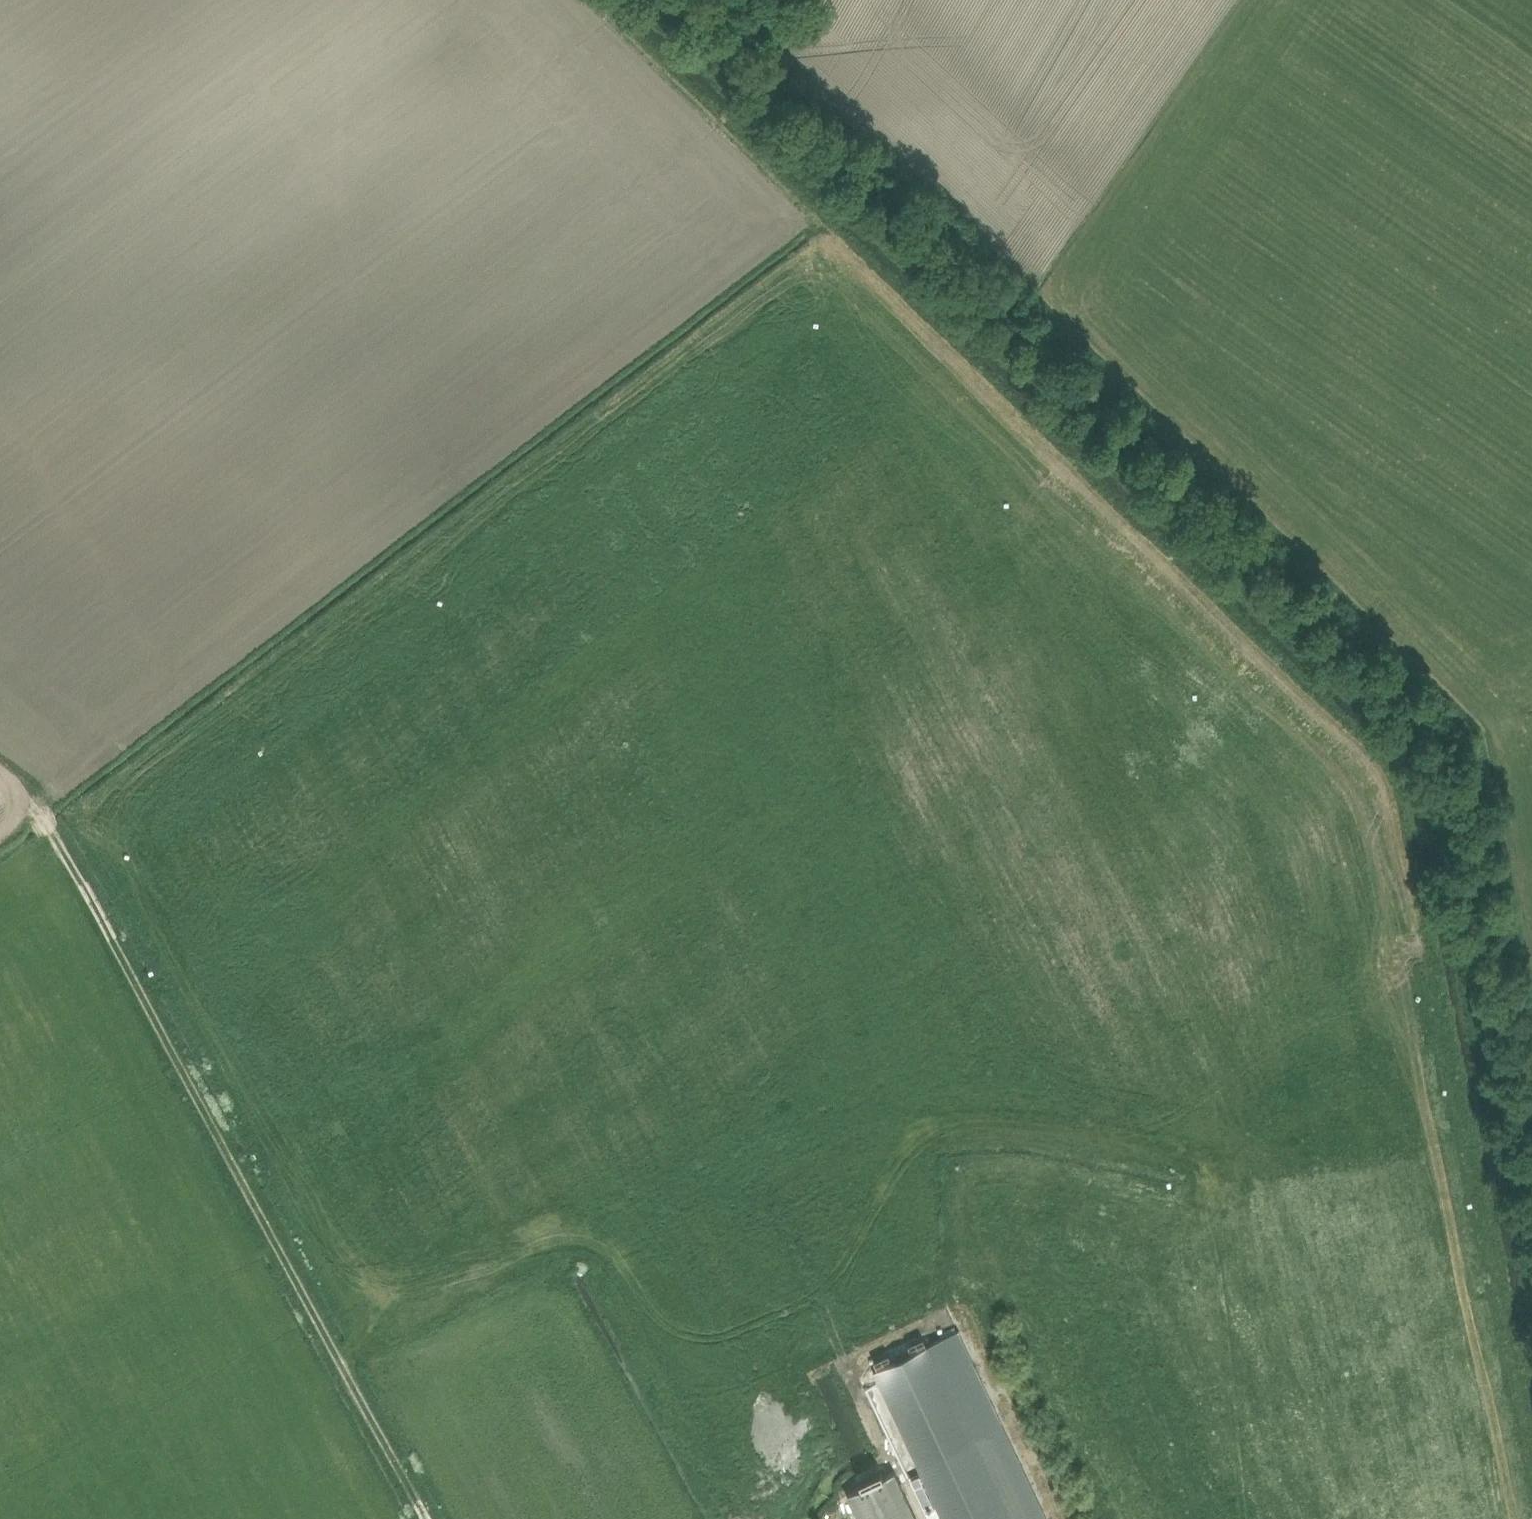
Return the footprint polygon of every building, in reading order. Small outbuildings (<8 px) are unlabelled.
[(974,1433),(933,1342),(872,1371),(915,1461),(942,1518),(1014,1518),(974,1433)] [(860,1518),(918,1518),(895,1470),(847,1493),(860,1518)]
